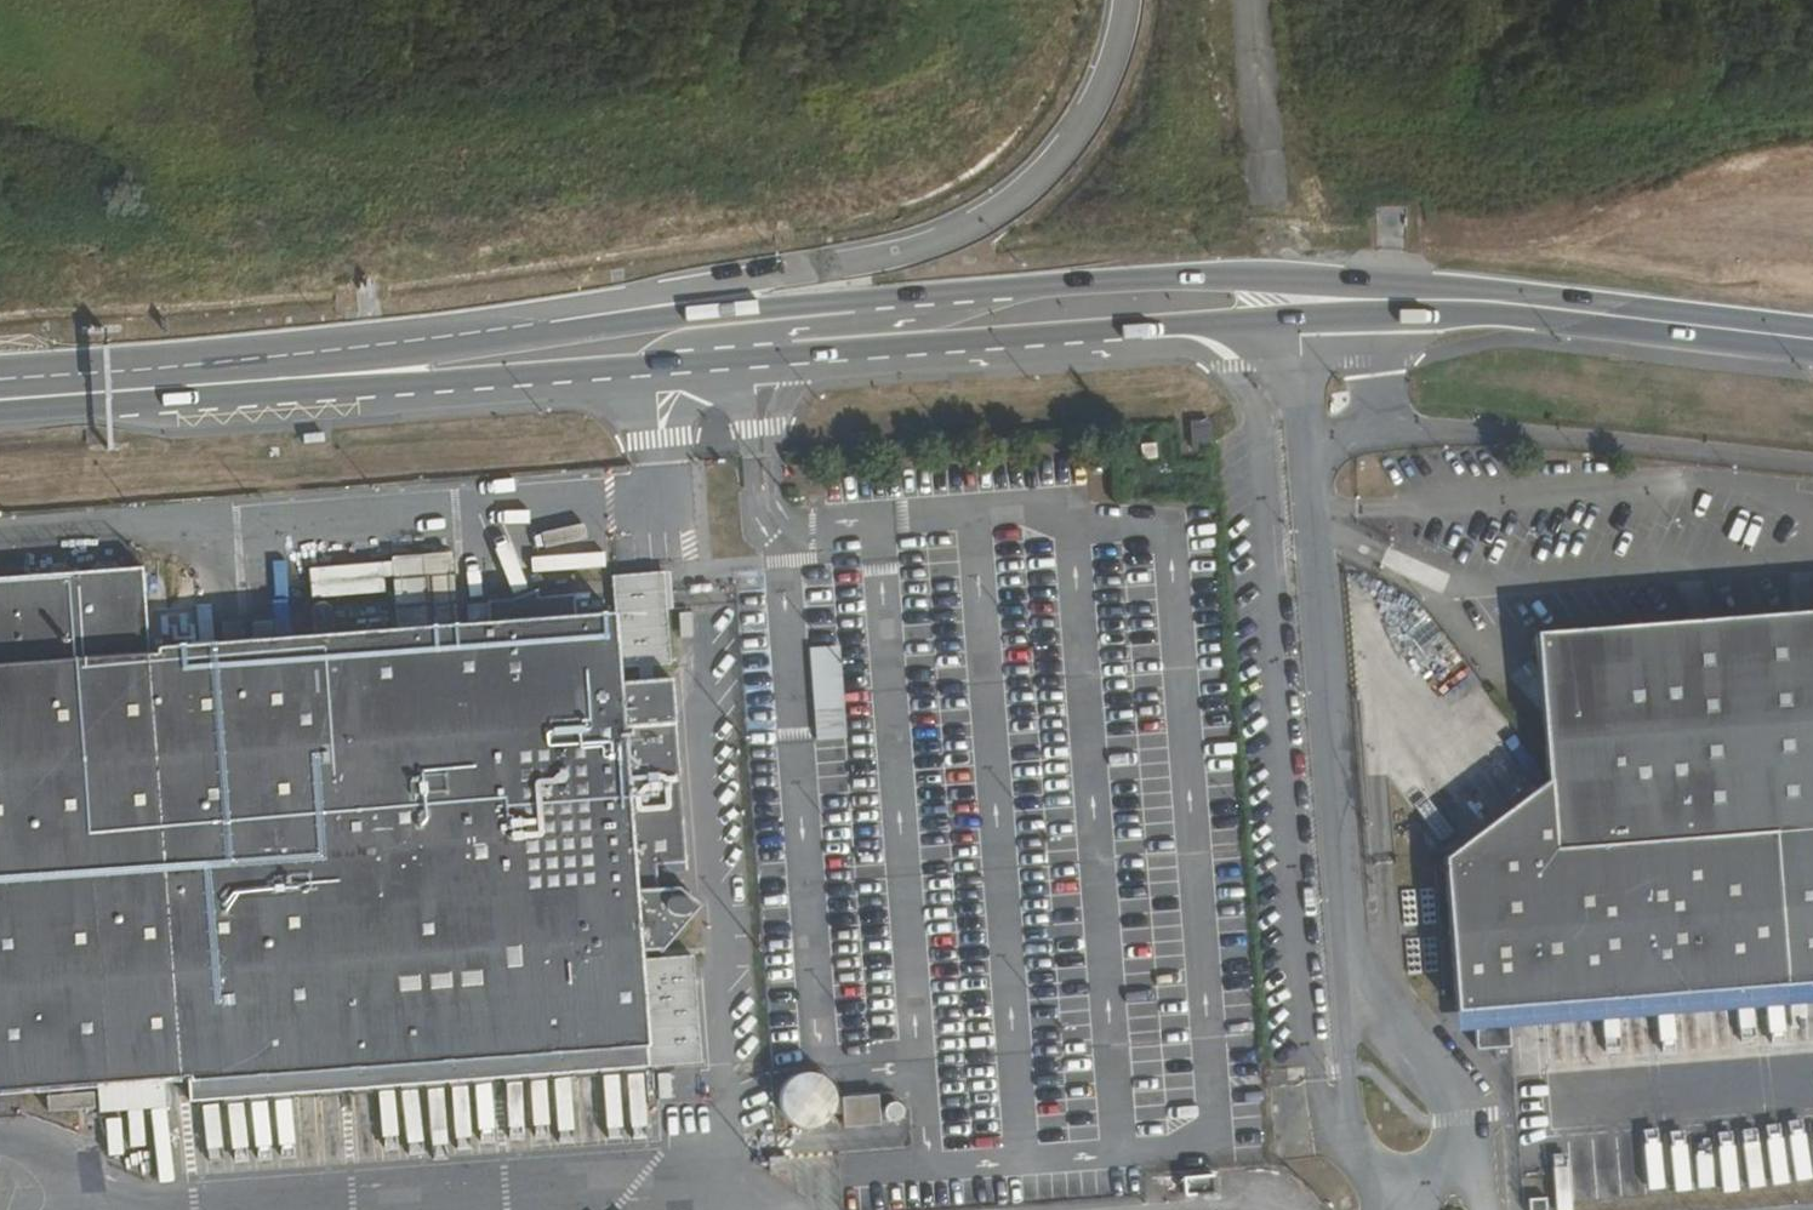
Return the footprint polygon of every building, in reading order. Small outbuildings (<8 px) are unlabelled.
[(324,443),(324,432),(305,433),(305,444),(324,443)] [(704,498),(735,494),(733,462),(701,465),(704,498)] [(389,557),(395,628),(455,624),(449,552),(389,557)] [(0,576),(0,1091),(7,1091),(58,1087),(70,1086),(95,1085),(161,1080),(186,1078),(643,1045),(638,960),(637,952),(616,680),(616,669),(610,612),(573,615),(486,622),(455,624),(395,628),(330,632),(310,634),(145,647),(140,566),(0,576)] [(194,624),(190,573),(180,573),(185,625),(194,624)] [(609,577),(610,612),(616,669),(636,667),(637,678),(649,677),(649,667),(669,664),(660,573),(609,577)] [(483,601),(486,622),(573,615),(570,595),(536,597),(535,590),(507,599),(483,601)] [(309,606),(310,634),(330,632),(330,610),(326,603),(316,602),(309,606)] [(1454,1013),(1812,981),(1812,610),(1535,634),(1547,779),(1442,859),(1454,1013)] [(814,741),(844,739),(838,648),(807,649),(814,741)] [(725,681),(739,679),(738,651),(700,653),(702,683),(725,681)] [(616,680),(637,952),(653,951),(657,954),(697,906),(673,886),(655,889),(654,866),(683,863),(672,716),(675,712),(671,676),(649,677),(637,678),(616,680)] [(741,700),(739,679),(725,681),(726,701),(741,700)] [(643,1045),(644,1067),(696,1062),(687,956),(638,960),(643,1045)] [(643,1045),(186,1078),(186,1103),(438,1082),(644,1067),(643,1045)] [(161,1080),(95,1085),(96,1113),(163,1107),(161,1080)] [(70,1086),(58,1087),(60,1095),(44,1096),(45,1113),(92,1108),(91,1092),(72,1093),(70,1086)] [(785,1156),(766,1158),(767,1173),(786,1171),(785,1156)]
